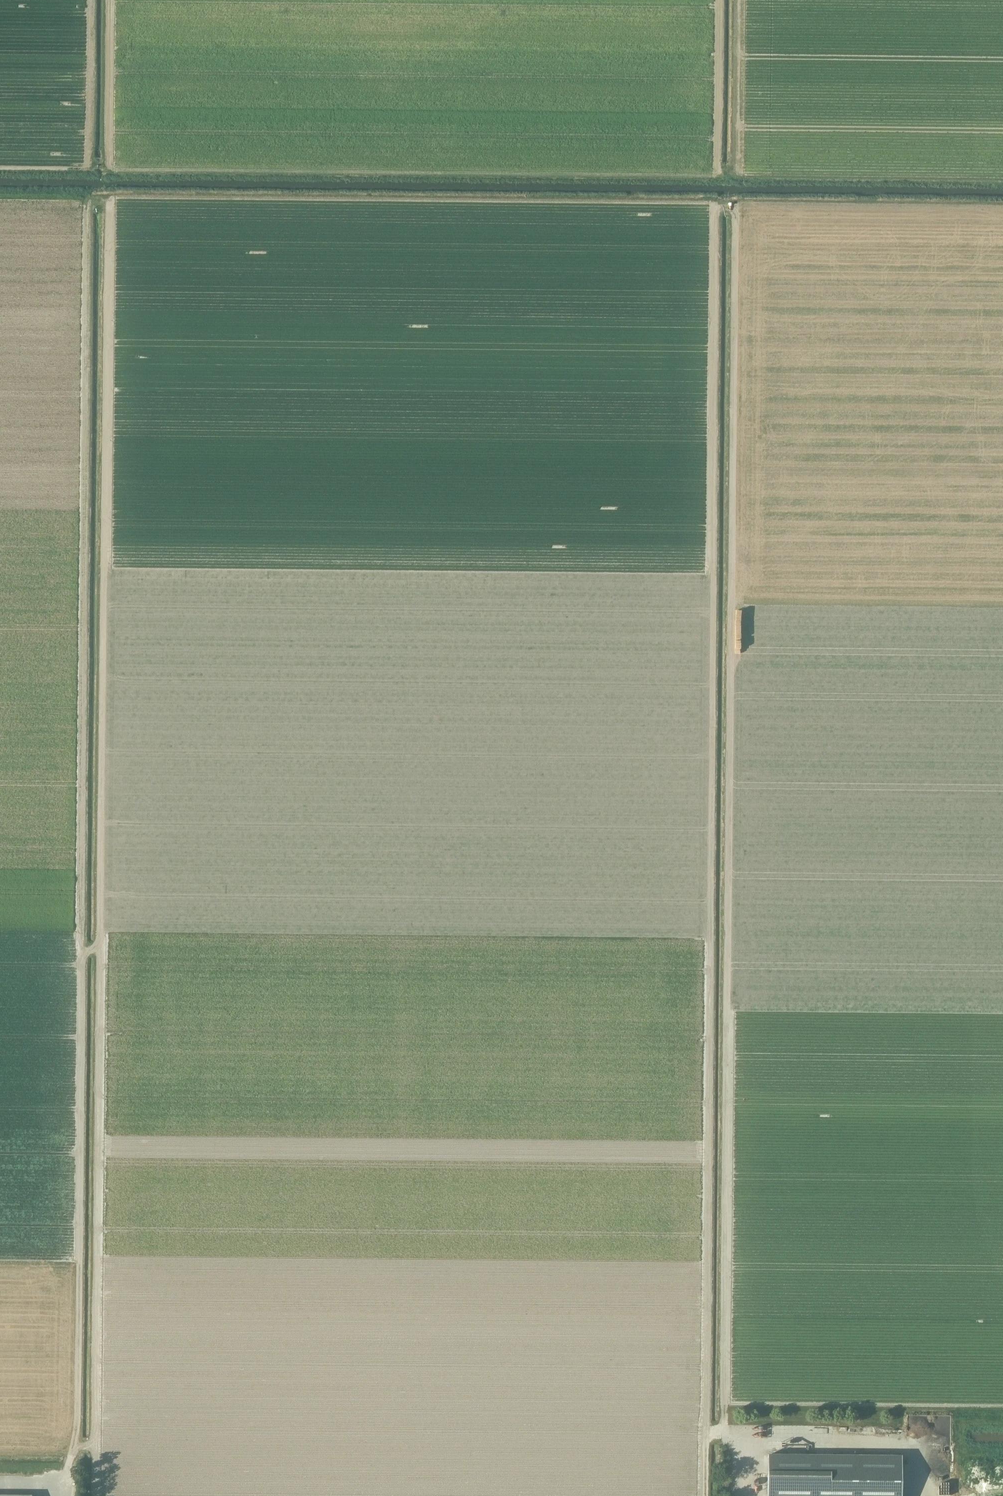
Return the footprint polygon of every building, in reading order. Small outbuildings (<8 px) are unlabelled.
[(901,1457),(768,1455),(767,1495),(901,1495),(901,1457)]
